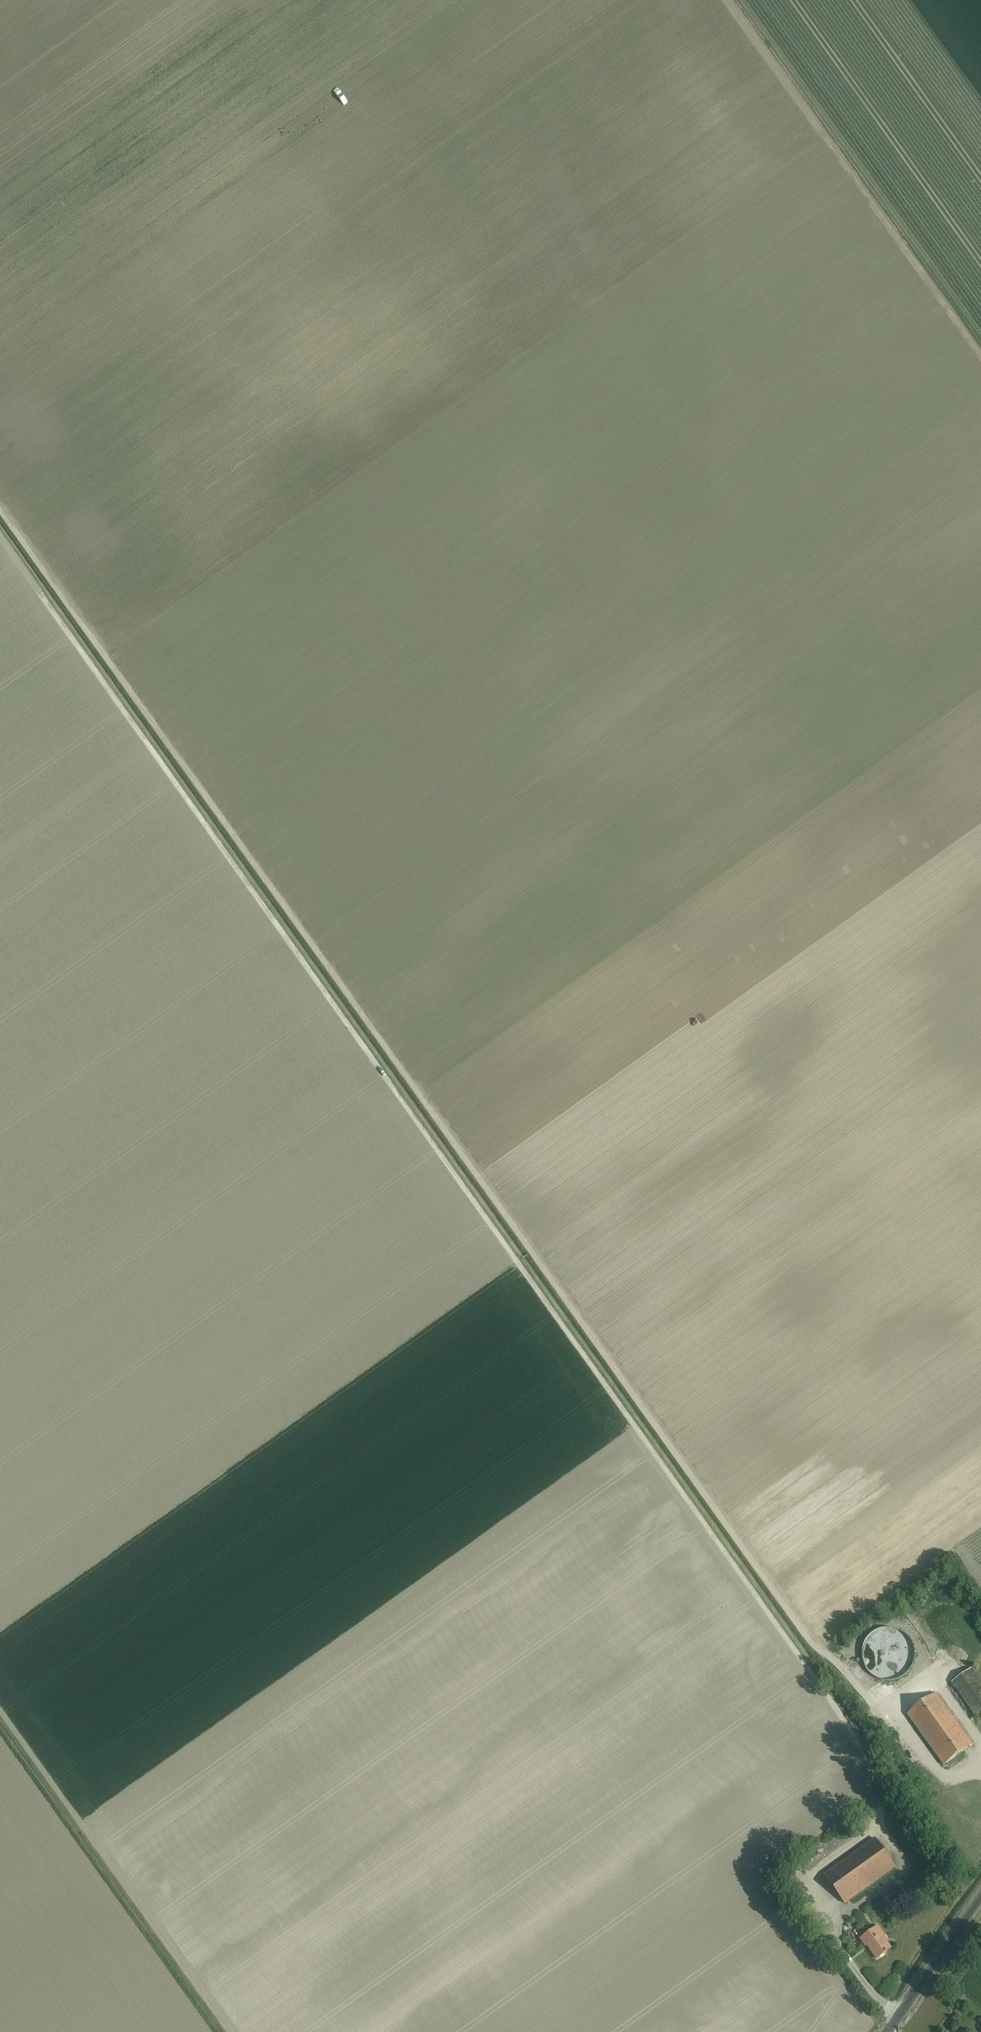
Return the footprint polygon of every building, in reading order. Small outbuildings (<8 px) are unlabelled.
[(863,1649),(862,1651),(862,1653),(862,1654),(862,1656),(862,1658),(863,1660),(863,1662),(864,1664),(865,1666),(866,1668),(867,1670),(868,1671),(870,1673),(871,1674),(873,1675),(874,1677),(876,1678),(878,1678),(880,1679),(882,1680),(884,1680),(886,1681),(888,1681),(890,1681),(892,1681),(894,1680),(896,1680),(897,1679),(899,1678),(901,1678),(903,1677),(905,1675),(906,1674),(908,1673),(909,1671),(910,1670),(911,1668),(912,1666),(913,1664),(914,1662),(914,1660),(915,1658),(915,1656),(915,1654),(915,1652),(915,1650),(914,1648),(914,1647),(913,1645),(912,1643),(911,1641),(910,1639),(909,1638),(908,1636),(906,1635),(905,1634),(903,1633),(902,1631),(900,1631),(898,1630),(896,1629),(894,1629),(892,1628),(890,1628),(888,1628),(886,1628),(884,1628),(882,1629),(881,1629),(879,1630),(877,1631),(875,1632),(873,1633),(872,1634),(870,1635),(869,1637),(868,1638),(867,1640),(865,1642),(865,1643),(864,1645),(863,1647),(863,1649)] [(930,1663),(947,1654),(943,1646),(930,1652),(932,1655),(927,1658),(930,1663)] [(980,1717),(980,1681),(972,1669),(952,1682),(978,1719),(980,1717)] [(944,1765),(973,1744),(937,1694),(908,1714),(944,1765)] [(846,1903),(896,1867),(875,1838),(825,1874),(846,1903)] [(890,1896),(884,1900),(891,1911),(897,1907),(890,1896)] [(878,1958),(892,1948),(887,1942),(889,1941),(878,1926),(861,1938),(866,1946),(868,1945),(878,1958)]
